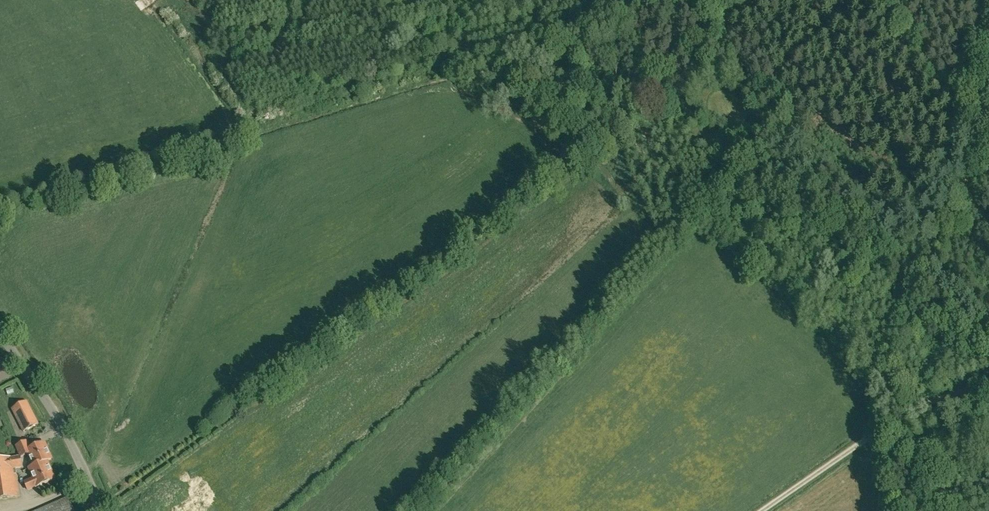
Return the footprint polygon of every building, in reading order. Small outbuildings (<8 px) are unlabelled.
[(201,408),(216,399),(211,392),(197,401),(201,408)] [(39,424),(27,401),(12,408),(23,431),(39,424)] [(47,461),(47,462),(52,460),(45,443),(30,449),(27,441),(16,446),(21,457),(29,453),(34,466),(29,468),(30,469),(47,461)] [(21,457),(10,459),(10,458),(0,459),(0,500),(20,497),(16,469),(22,468),(21,457)] [(47,461),(30,469),(34,478),(24,482),(28,490),(37,486),(37,487),(55,479),(47,462),(47,461)] [(38,510),(74,510),(68,498),(38,510)]
